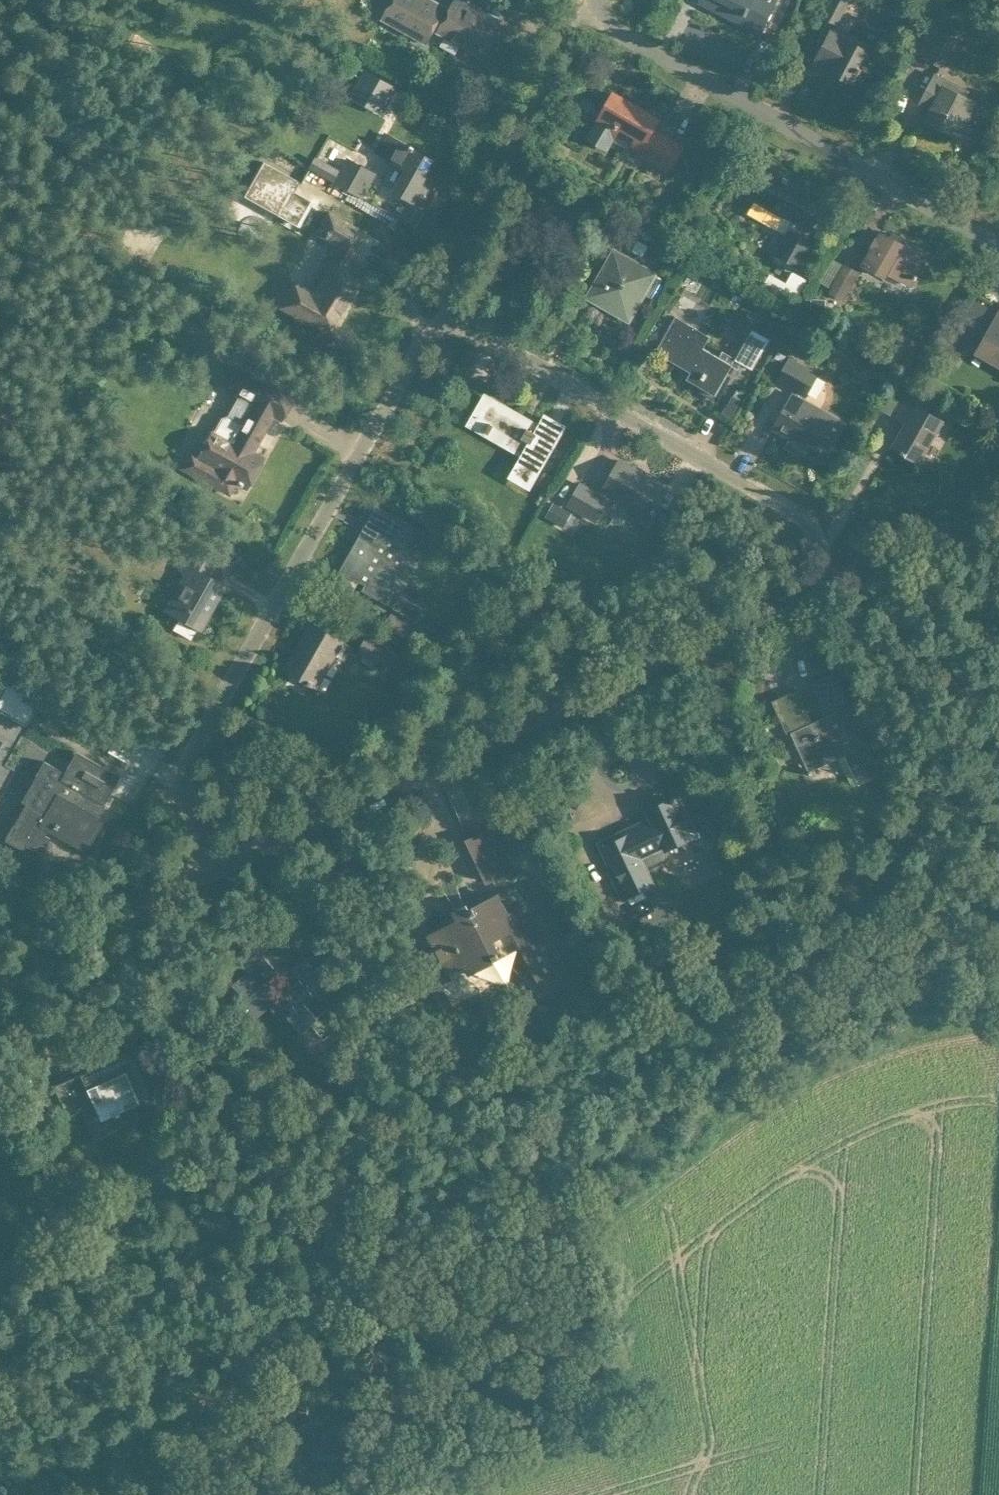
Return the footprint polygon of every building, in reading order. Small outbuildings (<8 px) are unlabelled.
[(430,35),(433,29),(480,55),(497,25),(470,10),(473,5),(464,0),(456,0),(448,14),(443,11),(445,7),(433,0),(393,0),(382,20),(424,45),(430,35)] [(698,3),(721,15),(727,4),(742,12),(737,23),(760,35),(778,0),(699,0),(698,3)] [(823,16),(837,24),(850,0),(832,0),(823,16)] [(918,54),(941,65),(954,40),(930,29),(918,54)] [(831,32),(827,40),(818,58),(836,67),(833,72),(853,83),(859,72),(860,73),(862,69),(861,68),(869,51),(831,32)] [(364,69),(349,95),(382,113),(396,87),(364,69)] [(925,119),(964,139),(971,126),(966,123),(976,103),(959,94),(962,88),(936,74),(922,101),(932,106),(925,119)] [(614,93),(587,140),(604,151),(619,126),(639,138),(633,148),(668,168),(681,146),(652,129),(653,127),(644,122),(649,113),(614,93)] [(374,150),(407,169),(395,190),(435,212),(448,190),(424,176),(433,160),(414,150),(415,148),(385,131),(374,150)] [(363,198),(377,173),(347,156),(333,180),(363,198)] [(316,159),(311,170),(333,179),(338,168),(316,159)] [(263,162),(244,195),(280,215),(298,182),(296,181),(263,162)] [(773,255),(799,269),(816,240),(793,227),(796,223),(797,223),(814,193),(772,170),(747,213),(785,234),(773,255)] [(386,238),(398,215),(365,198),(360,207),(356,204),(349,219),(386,238)] [(291,281),(278,306),(331,336),(341,319),(337,317),(362,273),(346,264),(364,233),(328,212),(316,232),(341,246),(313,294),(291,281)] [(912,285),(915,279),(916,280),(918,276),(917,275),(929,254),(893,234),(890,238),(881,233),(863,264),(886,277),(888,273),(912,285)] [(615,253),(590,297),(629,318),(643,293),(652,298),(662,279),(615,253)] [(844,299),(859,273),(846,266),(832,292),(844,299)] [(793,270),(786,282),(802,291),(808,279),(793,270)] [(998,363),(998,312),(977,351),(998,363)] [(656,352),(676,363),(691,372),(687,379),(716,395),(732,366),(738,369),(742,363),(753,369),(770,339),(752,328),(735,358),(723,350),(719,357),(704,348),(710,337),(676,316),(656,352)] [(794,435),(828,454),(832,447),(833,448),(846,425),(802,400),(817,373),(791,359),(779,380),(798,391),(795,396),(793,395),(774,428),(792,438),(794,435)] [(917,373),(905,366),(900,374),(912,381),(917,373)] [(190,449),(181,467),(228,493),(235,481),(246,488),(263,459),(251,452),(273,415),(281,419),(293,398),(239,368),(227,389),(252,403),(241,424),(226,416),(222,418),(215,430),(212,429),(199,454),(190,449)] [(737,389),(733,395),(741,400),(745,393),(737,389)] [(893,447),(920,462),(943,421),(926,412),(931,404),(908,392),(895,416),(907,423),(893,447)] [(486,398),(472,424),(489,434),(493,427),(512,437),(508,444),(524,453),(512,475),(529,485),(562,427),(545,417),(539,427),(486,398)] [(646,524),(653,513),(654,513),(656,510),(655,509),(667,487),(643,473),(642,476),(633,470),(634,468),(620,460),(600,495),(581,484),(569,505),(596,520),(610,494),(632,506),(628,514),(646,524)] [(553,502),(545,517),(564,527),(572,512),(553,502)] [(430,537),(394,517),(377,507),(341,571),(359,581),(365,584),(362,591),(388,604),(394,607),(394,608),(418,620),(424,608),(391,591),(394,587),(395,582),(396,577),(396,572),(394,566),(400,555),(415,564),(430,537)] [(217,584),(223,587),(224,586),(207,577),(214,564),(189,550),(178,570),(186,574),(165,611),(179,618),(173,629),(190,639),(197,628),(199,630),(200,628),(196,626),(210,602),(208,601),(217,584)] [(419,627),(392,612),(384,625),(422,645),(426,637),(417,631),(419,627)] [(286,670),(303,679),(316,687),(342,641),(312,624),(286,670)] [(367,638),(359,651),(384,665),(391,651),(367,638)] [(880,774),(843,691),(834,673),(813,682),(828,715),(811,723),(796,690),(776,699),(809,771),(845,754),(859,784),(880,774)] [(0,690),(0,691),(32,709),(39,696),(7,678),(0,690)] [(118,731),(107,751),(126,762),(137,742),(118,731)] [(94,815),(115,776),(77,755),(65,776),(43,764),(31,786),(29,785),(21,801),(25,803),(4,840),(22,850),(24,845),(40,854),(49,838),(44,835),(51,823),(75,836),(70,844),(85,852),(92,840),(89,838),(100,818),(94,815)] [(615,883),(623,899),(653,885),(646,869),(661,862),(666,856),(666,848),(681,842),(683,845),(685,847),(688,849),(690,850),(695,851),(700,851),(703,850),(705,849),(708,847),(710,845),(712,842),(713,840),(714,837),(714,834),(714,831),(712,827),(709,822),(707,821),(705,819),(702,818),(699,817),(696,817),(693,817),(689,818),(679,796),(667,802),(663,794),(658,792),(650,796),(648,802),(651,809),(648,810),(652,818),(648,820),(640,829),(630,834),(626,831),(622,832),(599,842),(612,871),(615,870),(620,880),(615,883)] [(487,881),(512,870),(493,828),(468,840),(487,881)] [(497,895),(470,910),(467,905),(456,911),(460,920),(430,935),(439,953),(449,971),(466,962),(471,972),(500,957),(491,940),(497,937),(542,994),(564,982),(525,906),(508,915),(507,913),(497,895)] [(236,956),(248,970),(232,984),(244,999),(241,1003),(254,1019),(269,1006),(284,1022),(289,1017),(298,1026),(291,1032),(307,1051),(340,1023),(322,1001),(336,989),(316,966),(331,953),(318,938),(301,952),(307,959),(285,979),(251,941),(236,956)] [(158,1110),(140,1069),(132,1051),(68,1080),(74,1094),(58,1101),(72,1131),(87,1124),(94,1139),(158,1110)]
